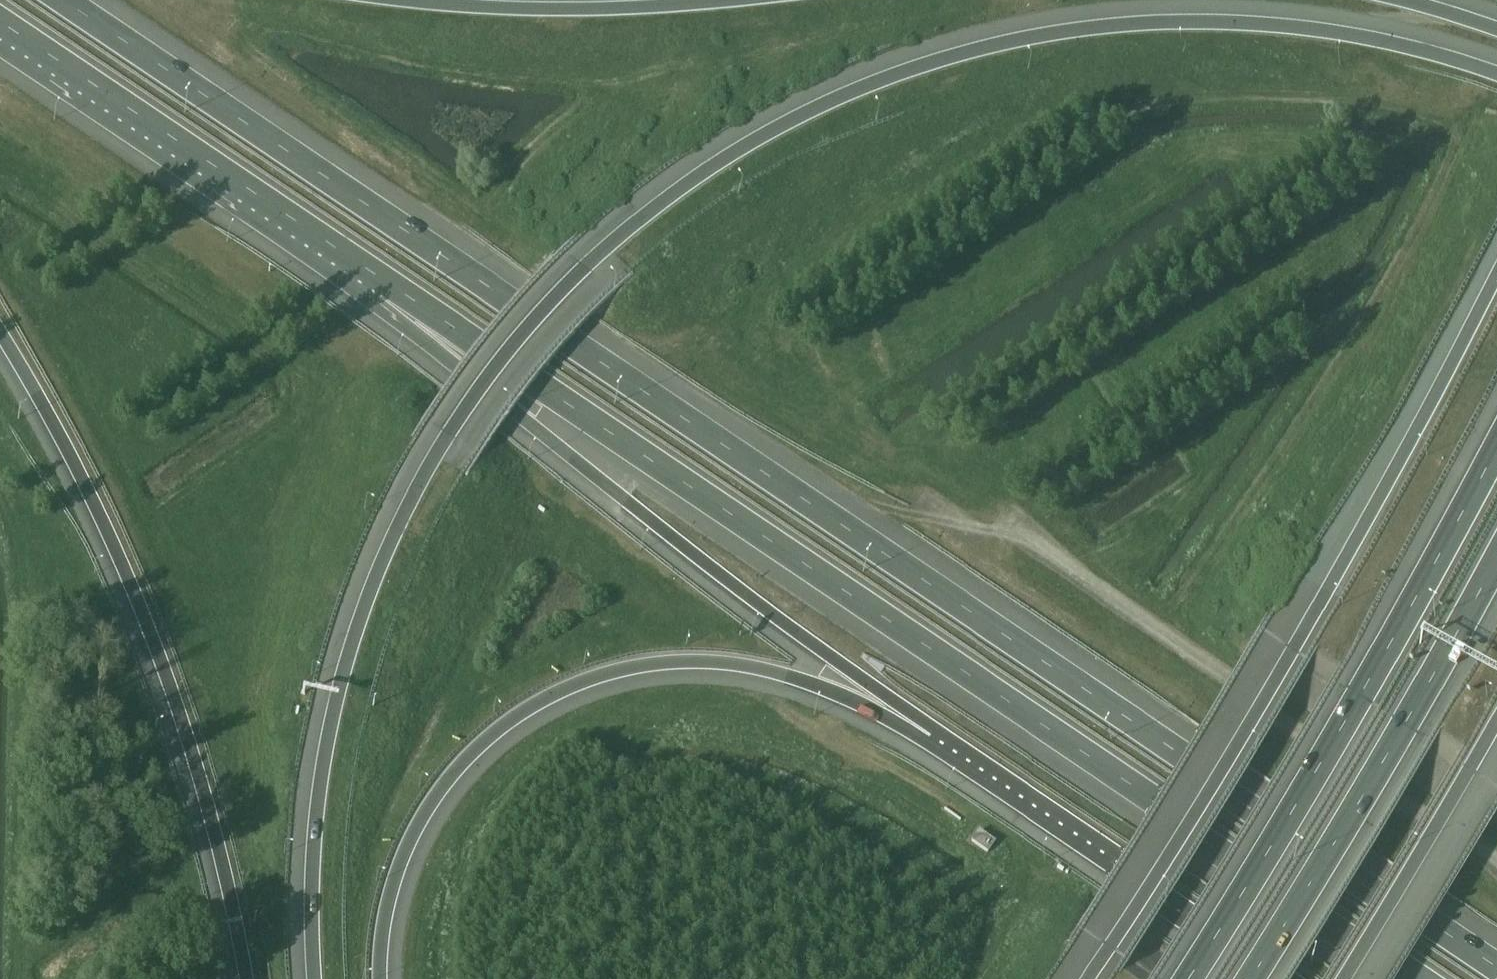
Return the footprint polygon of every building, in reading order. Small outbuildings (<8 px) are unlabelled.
[(991,853),(997,837),(979,830),(972,845),(991,853)]
